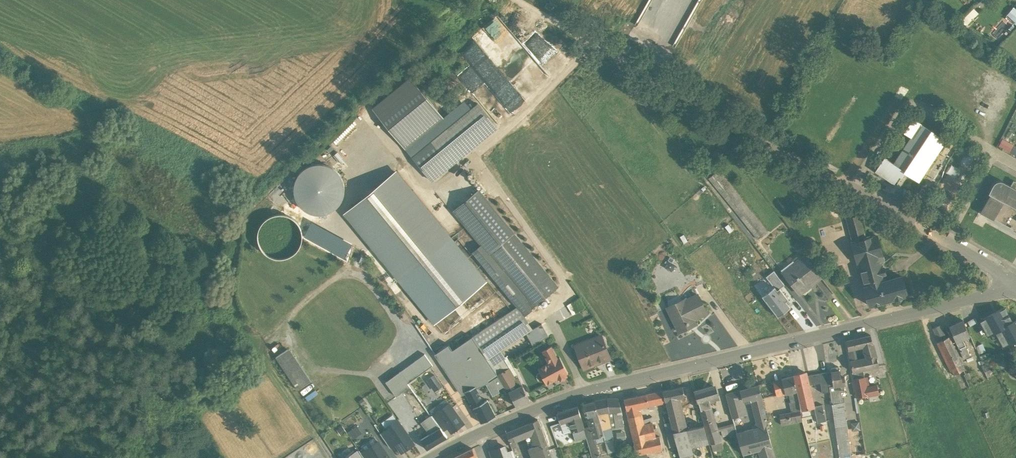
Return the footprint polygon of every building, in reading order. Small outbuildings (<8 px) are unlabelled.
[(638,51),(631,47),(626,55),(634,59),(638,51)] [(411,78),(373,108),(405,148),(443,117),(411,78)] [(478,103),(432,141),(451,165),(497,127),(478,103)] [(945,139),(913,118),(905,131),(911,135),(894,162),(893,163),(905,170),(918,179),(923,171),(922,170),(937,146),(940,147),(945,139)] [(451,165),(432,141),(413,157),(432,180),(451,165)] [(894,162),(884,156),(874,169),(893,182),(899,174),(901,176),(905,171),(905,170),(893,163),(894,162)] [(329,212),(335,208),(340,203),(344,197),(345,190),(344,182),(342,176),(337,170),(331,166),(324,163),(317,163),(310,165),(304,168),(299,173),(295,180),(294,187),(295,194),(297,201),(302,207),(308,211),(315,213),(322,214),(329,212)] [(437,322),(487,280),(396,171),(346,213),(437,322)] [(1013,179),(1010,184),(1003,180),(1000,179),(997,180),(994,181),(992,183),(988,191),(990,192),(981,209),(984,211),(984,212),(984,213),(985,214),(988,216),(990,215),(990,214),(1015,229),(1015,180),(1013,179)] [(514,232),(478,189),(453,210),(489,252),(514,232)] [(858,214),(847,217),(853,240),(864,238),(858,214)] [(514,232),(489,252),(527,299),(525,301),(531,308),(558,286),(514,232)] [(864,238),(853,240),(852,240),(857,260),(859,260),(865,284),(865,285),(885,279),(883,272),(885,271),(884,269),(883,265),(881,266),(880,260),(883,259),(882,254),(877,234),(864,238)] [(804,253),(782,270),(799,292),(821,275),(804,253)] [(784,284),(773,270),(766,275),(774,286),(775,285),(777,289),(779,287),(780,287),(784,284)] [(885,279),(865,285),(865,284),(863,285),(868,303),(884,299),(884,297),(888,296),(889,297),(907,292),(902,274),(885,279)] [(790,306),(789,304),(791,302),(780,287),(779,287),(777,289),(775,285),(774,286),(762,295),(778,316),(790,306)] [(684,297),(667,305),(679,329),(689,324),(687,320),(706,311),(697,292),(684,298),(684,297)] [(579,297),(574,300),(579,309),(584,306),(579,297)] [(475,334),(473,336),(488,358),(532,328),(532,327),(528,321),(517,306),(475,334)] [(1012,321),(1004,306),(980,319),(988,334),(995,330),(1012,321)] [(962,319),(949,325),(955,340),(958,347),(959,347),(965,344),(962,337),(969,334),(962,319)] [(1012,321),(995,330),(1003,345),(1015,339),(1015,319),(1012,321)] [(533,344),(548,335),(542,323),(526,332),(533,344)] [(939,324),(932,327),(938,340),(945,336),(939,324)] [(870,333),(846,338),(848,350),(853,349),(853,345),(863,343),(867,356),(876,354),(870,333)] [(601,334),(589,339),(590,342),(576,348),(583,364),(598,358),(600,361),(610,357),(601,334)] [(945,336),(938,340),(948,361),(958,357),(948,335),(945,336)] [(473,336),(453,349),(449,343),(445,346),(435,353),(456,385),(461,392),(465,390),(476,384),(485,381),(486,382),(488,381),(498,375),(497,373),(488,358),(473,336)] [(965,344),(959,347),(963,357),(969,354),(965,344)] [(549,362),(538,367),(547,383),(557,377),(559,380),(568,376),(566,373),(568,372),(560,356),(557,357),(551,345),(542,349),(549,362)] [(310,381),(288,349),(276,356),(298,389),(310,381)] [(400,371),(408,382),(432,364),(424,353),(400,371)] [(876,354),(867,356),(871,366),(878,364),(876,354)] [(867,356),(859,357),(863,368),(871,366),(867,356)] [(859,357),(850,359),(852,370),(863,368),(859,357)] [(958,357),(948,361),(955,376),(965,372),(958,357)] [(990,360),(982,364),(987,375),(995,371),(990,360)] [(838,364),(832,365),(830,368),(831,374),(827,375),(830,391),(831,402),(842,400),(840,390),(844,390),(844,382),(845,381),(844,375),(841,375),(840,366),(838,364)] [(514,368),(511,370),(509,367),(497,373),(498,375),(504,384),(506,388),(507,387),(509,390),(522,384),(517,374),(514,368)] [(863,369),(852,371),(853,377),(864,375),(863,372),(863,369)] [(410,385),(408,382),(400,371),(385,381),(396,395),(410,385)] [(805,371),(793,374),(799,400),(800,404),(800,408),(807,407),(809,407),(808,406),(813,405),(809,384),(808,384),(805,371)] [(827,371),(809,374),(810,380),(810,383),(811,383),(812,393),(827,390),(827,391),(830,391),(827,375),(827,371)] [(793,374),(793,373),(773,378),(776,393),(789,390),(791,403),(794,403),(795,405),(800,404),(799,400),(793,374)] [(498,375),(488,381),(494,391),(504,384),(498,375)] [(864,375),(853,377),(856,396),(879,392),(877,382),(869,384),(868,382),(865,382),(864,375)] [(758,383),(739,388),(742,397),(750,395),(754,412),(765,409),(758,383)] [(476,384),(465,390),(470,398),(474,406),(484,400),(480,393),(477,387),(476,384)] [(522,384),(509,390),(516,406),(530,399),(522,384)] [(714,384),(695,390),(703,417),(711,414),(709,406),(710,405),(708,397),(717,394),(714,384)] [(682,385),(662,389),(665,399),(669,413),(680,411),(677,396),(684,394),(682,385)] [(739,388),(725,391),(732,416),(746,413),(742,398),(742,397),(739,388)] [(662,389),(624,397),(626,407),(637,405),(665,399),(662,389)] [(607,397),(594,400),(597,411),(598,412),(608,410),(613,409),(616,426),(624,425),(621,408),(618,397),(607,397)] [(484,400),(474,406),(481,421),(496,415),(488,398),(484,400)] [(594,400),(583,403),(590,425),(594,435),(603,432),(602,429),(597,411),(594,400)] [(831,402),(840,457),(848,457),(851,457),(843,400),(842,400),(831,402)] [(449,403),(437,412),(448,426),(451,431),(463,423),(449,403)] [(822,403),(813,405),(817,421),(826,419),(822,403)] [(577,404),(557,411),(560,422),(568,419),(580,415),(577,404)] [(637,405),(626,407),(628,414),(638,412),(637,405)] [(800,408),(793,409),(796,420),(802,419),(800,408)] [(765,409),(754,412),(758,426),(766,424),(766,417),(765,409)] [(793,409),(787,410),(789,422),(796,420),(793,409)] [(608,410),(598,412),(600,419),(609,418),(608,410)] [(787,410),(779,412),(781,423),(789,422),(787,410)] [(680,411),(669,413),(671,420),(682,417),(680,411)] [(448,426),(437,412),(431,416),(440,427),(440,426),(443,430),(448,426)] [(638,412),(628,414),(630,421),(640,419),(638,412)] [(711,414),(703,417),(711,442),(720,439),(713,414),(711,414)] [(431,416),(431,415),(422,422),(430,433),(421,438),(427,448),(447,435),(443,430),(440,426),(440,427),(431,416)] [(580,415),(568,419),(572,429),(583,426),(583,425),(580,415)] [(682,417),(671,420),(676,441),(699,436),(706,435),(703,423),(684,427),(682,417)] [(511,429),(515,439),(525,435),(534,457),(552,457),(545,438),(538,418),(511,429)] [(609,418),(600,419),(602,429),(611,426),(609,418)] [(397,419),(385,428),(386,429),(396,443),(402,451),(414,442),(397,419)] [(640,419),(630,421),(634,440),(650,436),(650,437),(655,436),(653,427),(653,424),(652,420),(641,423),(640,419)] [(733,423),(726,425),(729,436),(736,434),(733,423)] [(353,436),(362,432),(358,424),(349,429),(353,436)] [(758,426),(744,429),(736,432),(743,453),(749,451),(758,449),(759,449),(772,445),(766,424),(758,426)] [(594,435),(590,425),(584,426),(586,436),(592,456),(600,454),(594,435)] [(583,426),(572,429),(575,439),(586,436),(584,426),(583,426)] [(390,447),(396,443),(386,429),(380,433),(390,447)] [(511,429),(507,431),(510,441),(515,439),(511,429)] [(673,431),(667,432),(670,444),(676,444),(673,431)] [(634,440),(633,440),(636,453),(645,451),(662,447),(659,434),(655,436),(650,437),(650,436),(634,440)] [(699,436),(676,441),(678,447),(700,441),(699,436)] [(720,439),(711,442),(713,448),(722,445),(720,439)] [(379,441),(366,449),(372,457),(390,457),(379,441)] [(494,457),(516,457),(513,449),(507,451),(505,445),(491,450),(494,457)] [(759,449),(762,457),(776,457),(772,445),(759,449)] [(459,454),(452,457),(453,457),(476,457),(472,447),(459,454)] [(366,449),(361,452),(365,457),(372,457),(366,449)] [(354,453),(357,457),(365,457),(361,452),(359,450),(354,453)]
